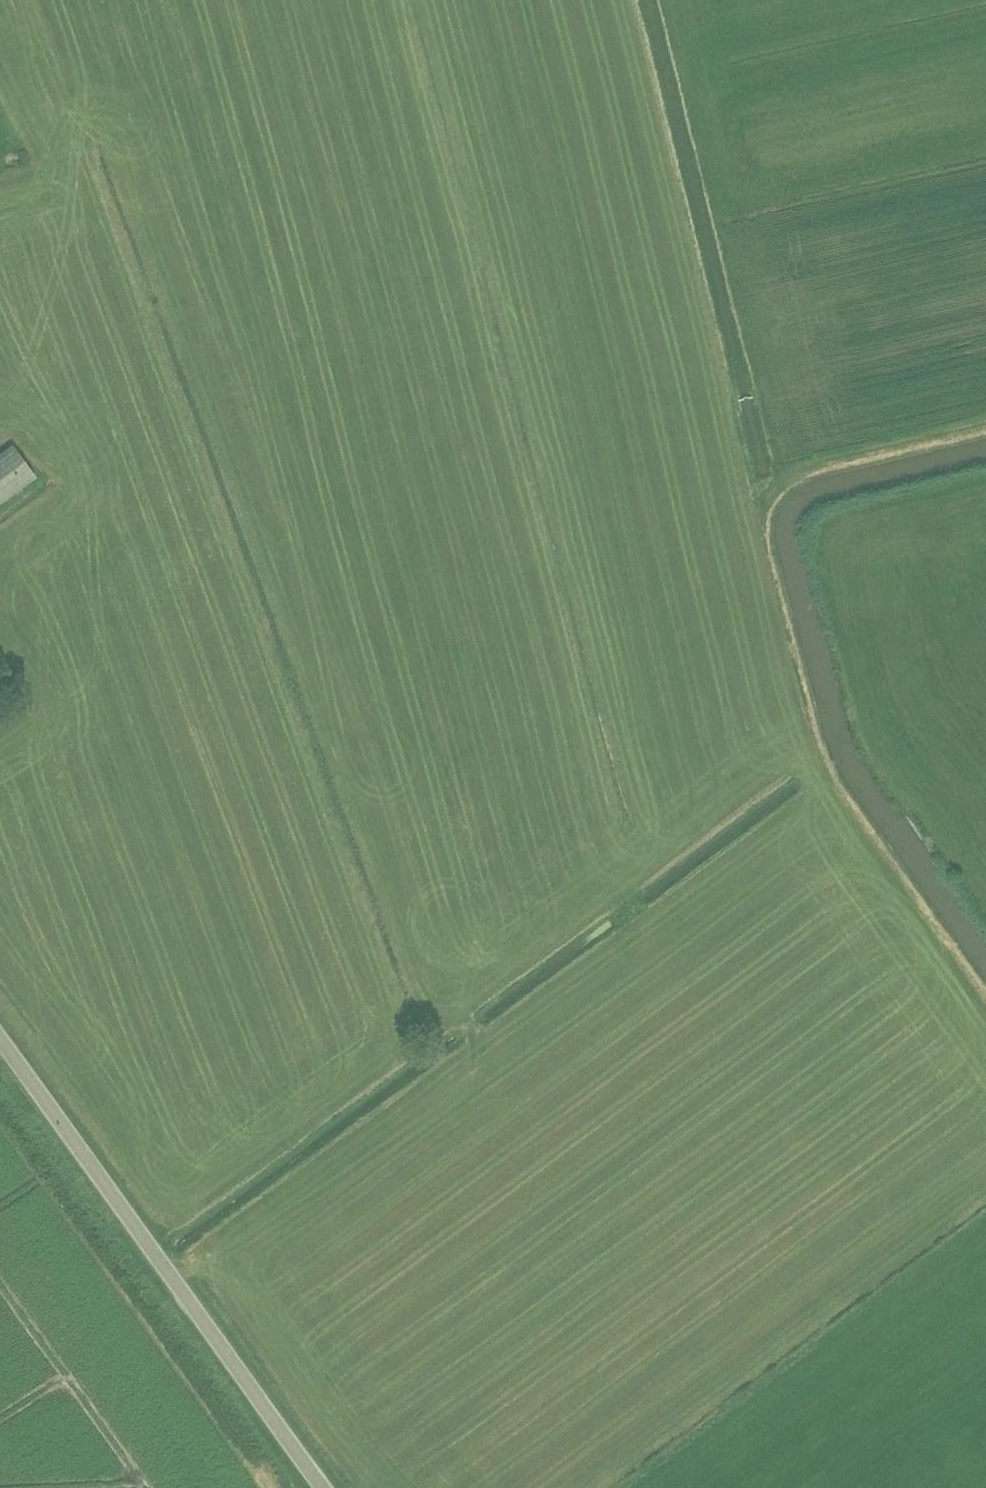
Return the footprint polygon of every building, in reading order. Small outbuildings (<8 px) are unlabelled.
[(37,477),(13,444),(0,454),(0,504),(37,477)]
